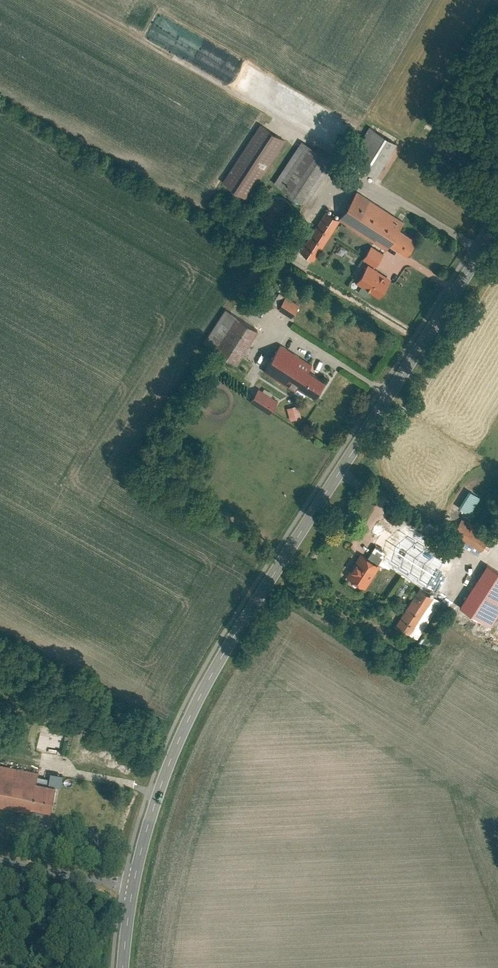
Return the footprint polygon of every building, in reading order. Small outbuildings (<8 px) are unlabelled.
[(288,137),(264,122),(226,180),(250,196),(288,137)] [(378,176),(397,138),(369,125),(357,148),(363,151),(361,156),(368,159),(364,169),(378,176)] [(336,159),(305,139),(277,182),(308,202),(336,159)] [(407,220),(360,189),(342,216),(389,248),(393,241),(409,251),(420,234),(404,224),(407,220)] [(330,208),(304,247),(316,255),(342,216),(330,208)] [(387,252),(374,243),(366,256),(379,264),(387,252)] [(393,278),(371,262),(359,280),(381,295),(393,278)] [(278,306),(284,294),(279,291),(273,303),(278,306)] [(302,303),(289,294),(281,307),(294,316),(302,303)] [(230,307),(218,325),(228,332),(240,314),(230,307)] [(262,329),(240,314),(228,332),(218,348),(239,362),(262,329)] [(315,362),(283,342),(266,368),(299,389),(303,383),(317,393),(328,376),(312,366),(315,362)] [(277,396),(262,387),(254,399),(269,409),(277,396)] [(291,419),(302,416),(299,403),(287,407),(291,419)] [(459,506),(470,513),(481,495),(470,489),(459,506)] [(493,535),(464,517),(455,530),(484,549),(493,535)] [(446,556),(408,532),(405,536),(389,526),(378,542),(389,549),(395,553),(390,560),(428,584),(446,556)] [(372,553),(382,560),(389,549),(378,542),(372,553)] [(365,549),(349,573),(369,586),(384,561),(382,560),(372,553),(365,549)] [(491,563),(464,606),(494,625),(497,618),(497,568),(491,563)] [(443,599),(424,586),(399,625),(419,637),(443,599)] [(39,771),(0,764),(0,806),(31,812),(32,807),(52,810),(56,784),(37,781),(39,771)] [(48,781),(61,784),(63,773),(51,770),(48,781)]
